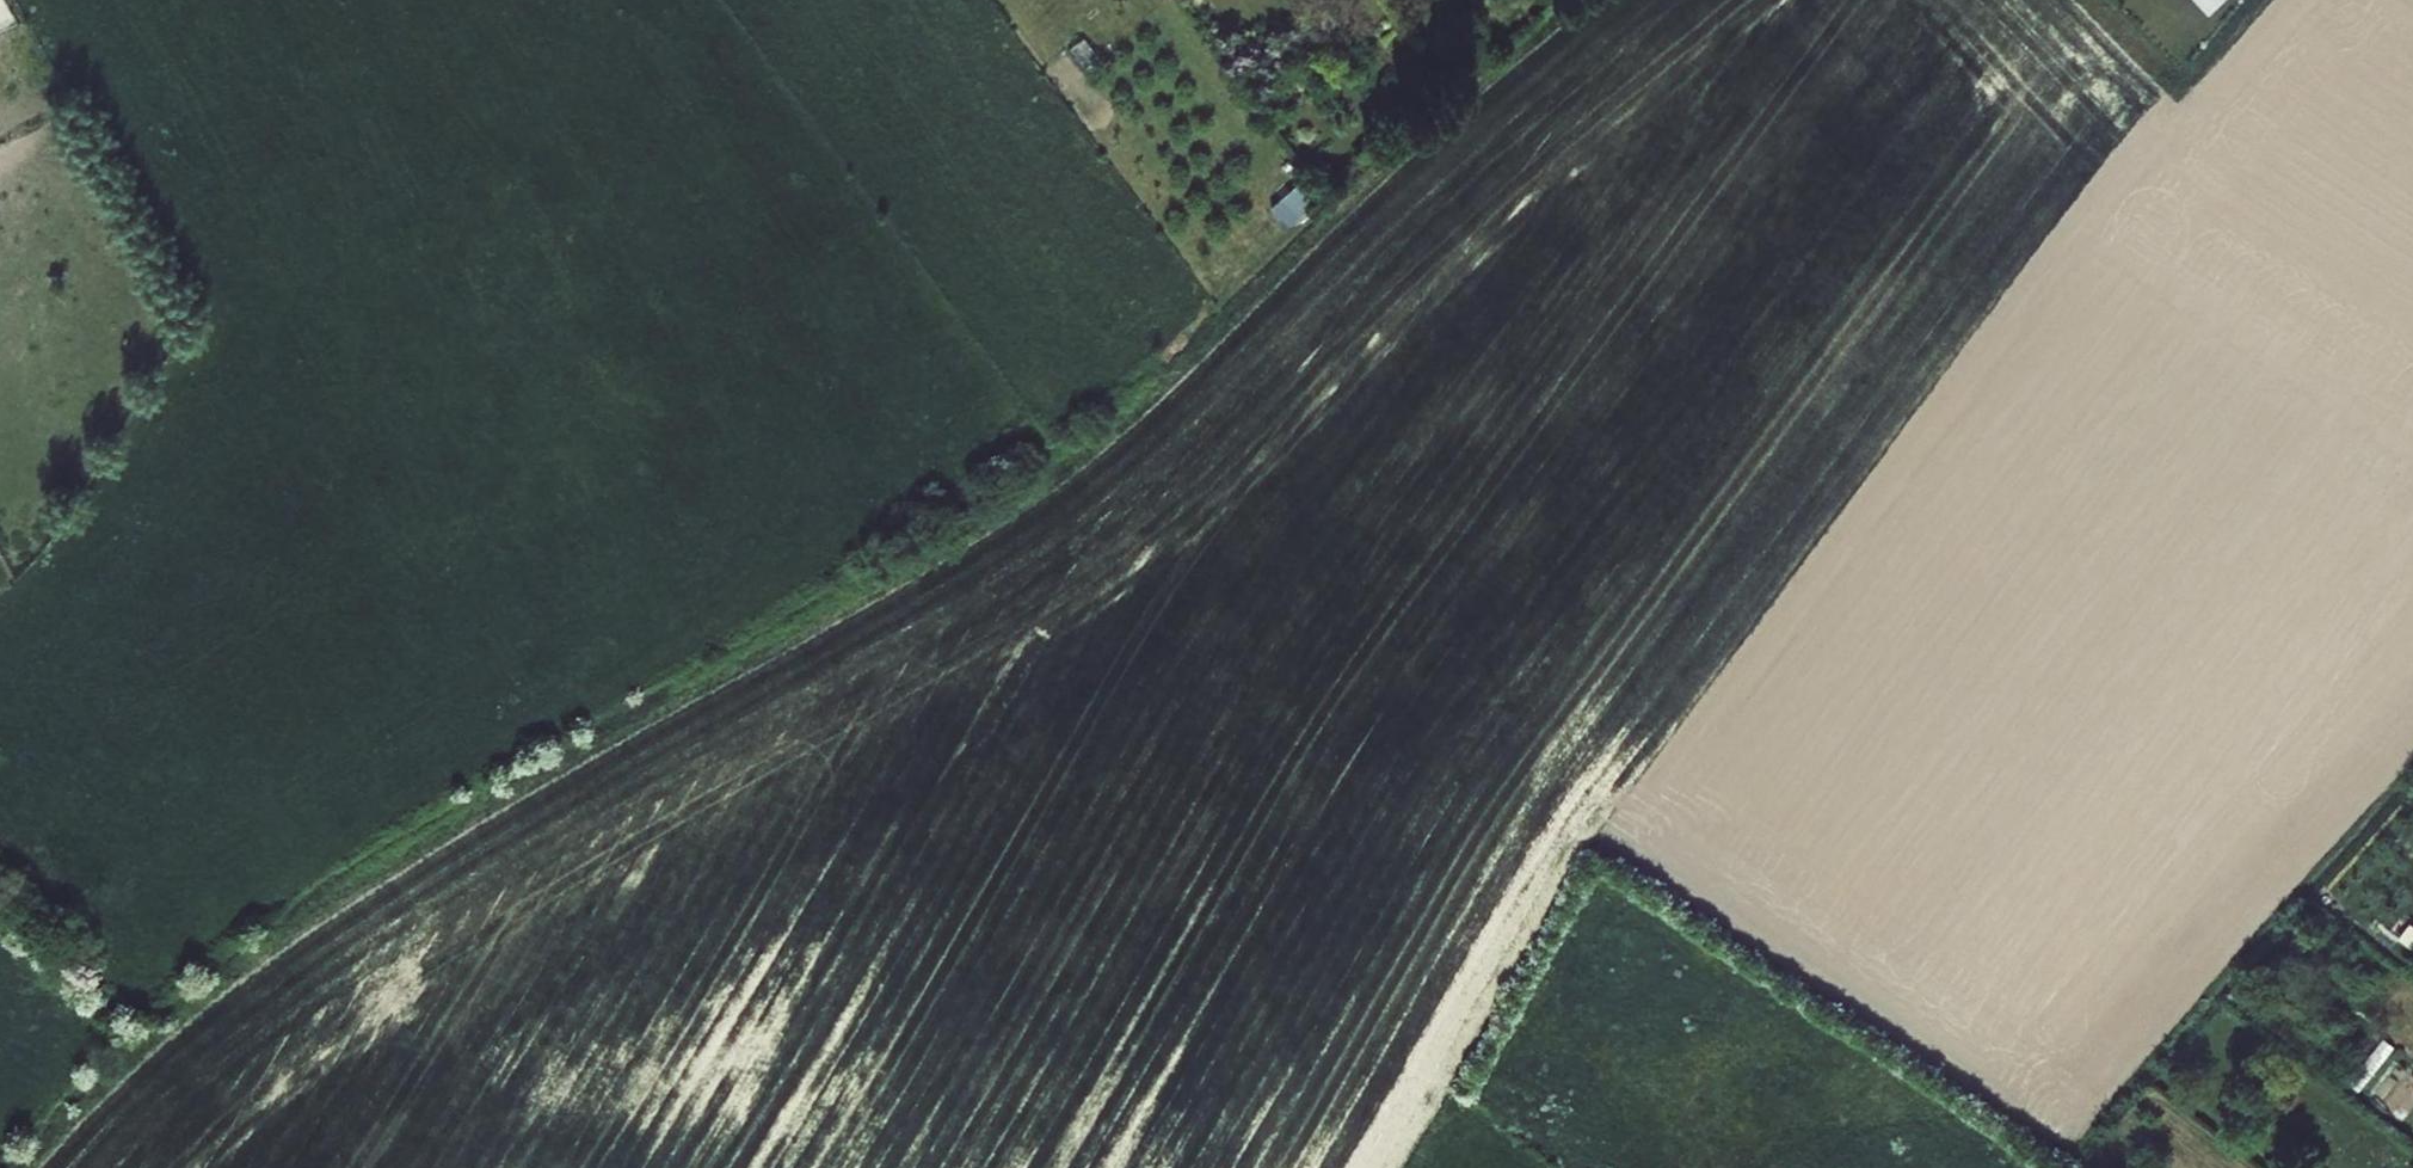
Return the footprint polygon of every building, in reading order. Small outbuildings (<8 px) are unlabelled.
[(1128,16),(1146,3),(1143,0),(1116,0),(1128,16)]
